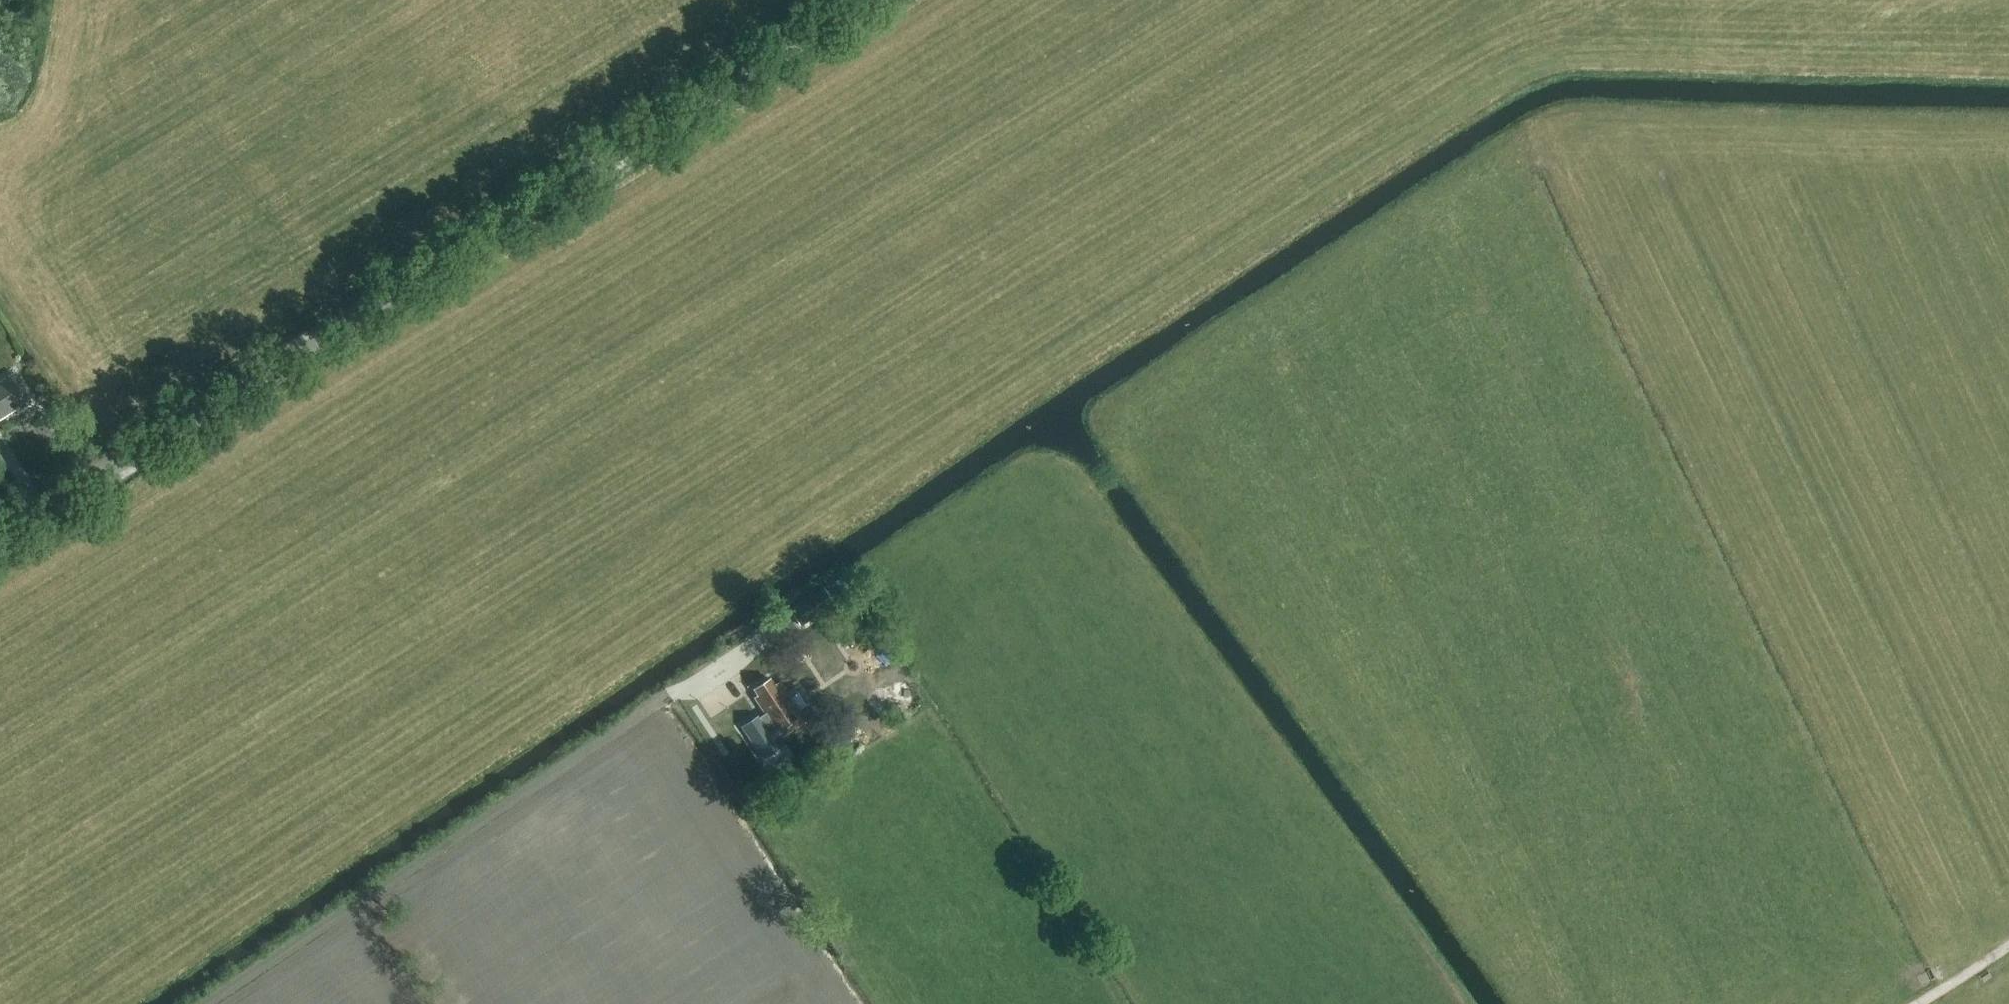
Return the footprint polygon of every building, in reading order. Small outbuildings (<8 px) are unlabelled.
[(13,374),(0,383),(0,418),(17,408),(18,410),(31,402),(13,374)] [(800,627),(834,605),(824,589),(790,612),(800,627)] [(775,686),(771,679),(754,690),(758,697),(755,699),(781,739),(805,724),(804,723),(814,716),(814,713),(799,689),(795,688),(788,693),(781,683),(775,686)]
